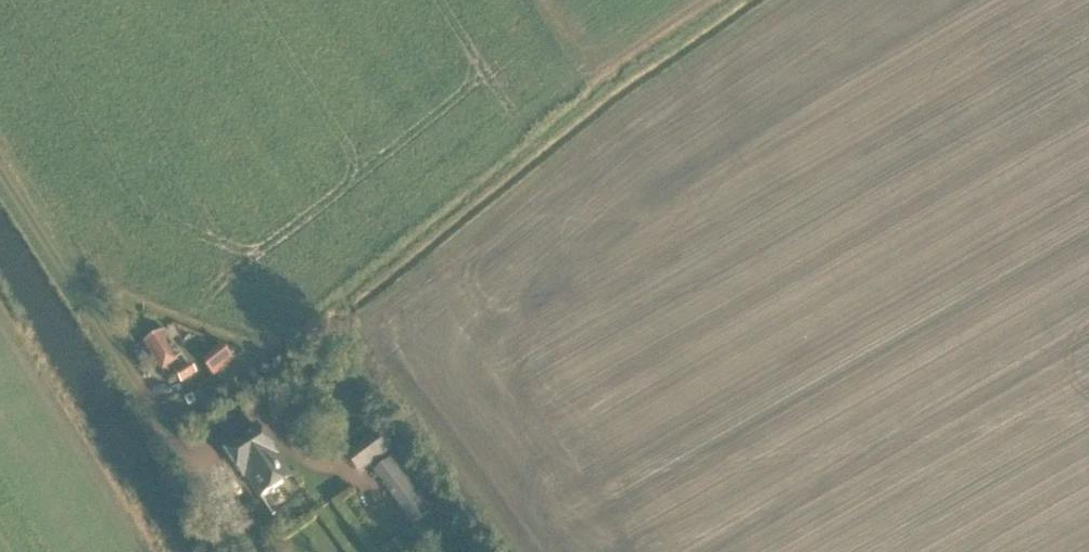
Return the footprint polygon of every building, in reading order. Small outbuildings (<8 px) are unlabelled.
[(143,344),(164,377),(184,365),(163,332),(143,344)] [(234,362),(221,346),(200,363),(213,379),(234,362)] [(288,477),(275,456),(256,427),(223,448),(239,473),(242,470),(260,497),(281,484),(280,482),(288,477)] [(382,436),(378,439),(375,435),(343,457),(357,477),(389,455),(386,451),(390,448),(382,436)] [(400,510),(419,495),(392,459),(373,473),(400,510)]
